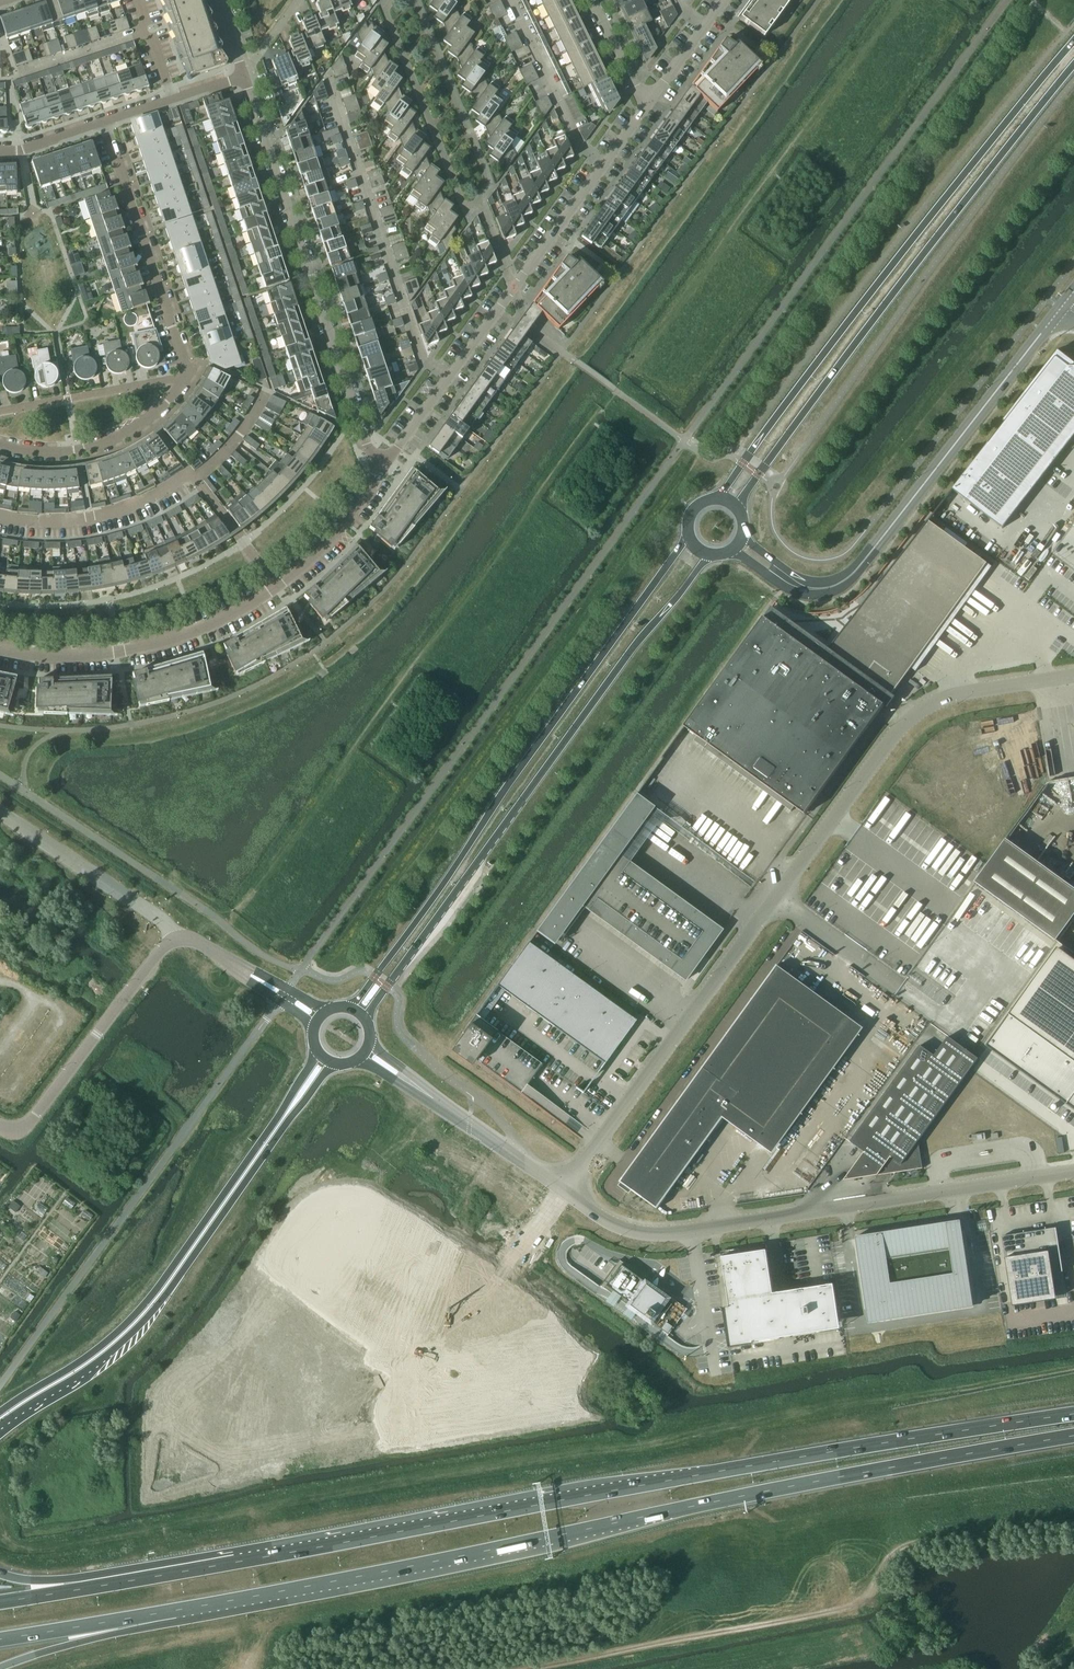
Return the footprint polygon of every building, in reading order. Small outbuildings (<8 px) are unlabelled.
[(45,3),(53,24),(64,20),(57,0),(55,0),(52,1),(51,3),(47,5),(46,2),(45,3)] [(64,20),(75,17),(69,0),(61,0),(58,1),(58,0),(57,0),(64,20)] [(75,17),(86,13),(82,0),(69,0),(75,17)] [(86,13),(88,17),(99,13),(94,0),(82,0),(86,13)] [(107,0),(94,0),(99,13),(110,10),(109,6),(107,0)] [(190,77),(225,66),(203,0),(160,0),(181,62),(188,75),(189,75),(190,77)] [(314,18),(325,44),(321,32),(328,29),(329,31),(337,28),(336,26),(338,25),(328,0),(326,0),(319,0),(317,1),(318,4),(316,4),(321,17),(315,19),(315,17),(314,18)] [(338,25),(339,25),(334,13),(341,10),(342,13),(350,10),(349,7),(351,6),(351,7),(352,7),(349,0),(331,0),(329,1),(329,0),(328,0),(338,25)] [(433,18),(447,0),(433,0),(429,7),(437,13),(433,18)] [(445,29),(458,12),(455,6),(460,0),(447,0),(433,18),(442,24),(443,23),(445,29)] [(491,13),(504,7),(500,0),(488,6),(491,13)] [(527,12),(531,10),(525,0),(522,0),(521,0),(527,12)] [(548,17),(571,6),(568,0),(552,0),(542,5),(548,17)] [(621,9),(640,0),(616,0),(621,9)] [(626,20),(646,10),(641,0),(640,0),(621,9),(626,20)] [(752,9),(753,9),(748,13),(747,15),(744,13),(740,19),(764,37),(769,29),(770,29),(774,25),(773,24),(783,13),(782,12),(791,0),(759,0),(752,9)] [(35,6),(34,6),(41,28),(43,32),(54,28),(53,24),(45,3),(41,5),(40,7),(36,8),(35,6)] [(24,10),(23,10),(30,32),(41,28),(34,6),(33,7),(34,7),(30,9),(29,11),(24,12),(24,10)] [(548,17),(554,28),(576,17),(571,6),(548,17)] [(660,12),(661,16),(674,10),(672,6),(660,12)] [(504,7),(491,13),(495,21),(507,15),(504,7)] [(12,13),(12,14),(19,35),(30,32),(23,10),(22,10),(22,11),(18,12),(17,15),(13,16),(12,13)] [(527,12),(533,24),(536,22),(531,10),(527,12)] [(626,20),(631,31),(651,21),(646,10),(626,20)] [(674,10),(661,16),(667,28),(677,15),(674,10)] [(447,53),(472,19),(464,13),(460,18),(458,12),(445,29),(447,35),(443,41),(451,47),(447,53)] [(12,14),(11,14),(11,15),(7,16),(6,18),(2,20),(1,17),(0,18),(0,19),(7,38),(6,38),(7,39),(8,43),(20,40),(19,35),(12,14)] [(356,17),(359,24),(364,18),(364,17),(363,14),(356,17)] [(301,36),(311,62),(312,62),(307,51),(314,48),(315,50),(323,47),(322,44),(324,44),(325,44),(314,18),(312,19),(311,16),(303,20),(304,22),(302,23),(307,36),(302,38),(301,36)] [(125,17),(114,21),(118,33),(129,29),(129,30),(130,29),(125,17)] [(554,28),(560,40),(582,29),(576,17),(554,28)] [(457,58),(459,63),(472,46),(469,41),(474,34),(466,28),(472,19),(447,53),(456,59),(457,58)] [(118,33),(114,21),(109,22),(113,34),(118,33)] [(651,21),(631,31),(636,41),(633,42),(642,62),(645,59),(646,61),(654,49),(643,26),(652,21),(651,21)] [(358,67),(359,67),(383,33),(375,27),(374,28),(371,22),(367,28),(365,22),(357,34),(361,46),(354,56),(362,62),(358,67)] [(533,24),(539,36),(542,34),(536,22),(533,24)] [(96,27),(91,28),(95,40),(100,39),(96,27)] [(91,28),(80,32),(84,44),(95,40),(91,28)] [(560,40),(565,52),(588,41),(582,29),(560,40)] [(80,32),(69,36),(73,48),(84,44),(80,32)] [(503,38),(507,46),(519,40),(516,32),(503,38)] [(345,43),(346,43),(351,36),(349,33),(342,35),(345,43)] [(371,69),(373,74),(386,57),(383,51),(388,45),(380,39),(384,34),(383,33),(359,67),(367,74),(371,69)] [(539,36),(544,48),(548,46),(542,34),(539,36)] [(288,54),(287,55),(298,81),(293,69),(301,66),(302,69),(310,65),(309,63),(311,62),(311,63),(311,62),(301,36),(300,36),(300,37),(299,37),(298,35),(290,38),(291,41),(289,42),(294,54),(288,57),(288,54)] [(73,48),(69,36),(65,37),(68,49),(73,48)] [(519,40),(507,46),(511,53),(523,47),(519,40)] [(723,41),(679,102),(698,115),(707,103),(716,112),(760,66),(761,66),(738,44),(734,47),(725,40),(724,42),(723,41)] [(565,52),(571,64),(594,53),(588,41),(565,52)] [(51,42),(46,43),(50,55),(55,54),(51,42)] [(125,45),(126,50),(135,47),(133,42),(125,45)] [(50,55),(46,43),(42,45),(46,57),(50,55)] [(461,87),(486,53),(477,47),(474,52),(472,46),(459,63),(461,69),(456,76),(465,82),(461,87)] [(544,48),(550,59),(554,58),(548,46),(544,48)] [(28,49),(24,51),(28,63),(32,61),(28,49)] [(28,63),(24,51),(12,55),(16,67),(17,67),(17,66),(28,63)] [(471,92),(473,98),(485,81),(483,75),(491,65),(482,59),(486,53),(461,87),(470,93),(471,92)] [(571,64),(577,76),(599,65),(594,53),(571,64)] [(298,81),(287,55),(285,56),(284,54),(276,57),(277,59),(272,61),(277,74),(269,78),(268,77),(272,91),(273,91),(273,90),(287,85),(288,87),(296,84),(295,81),(297,81),(298,81)] [(341,55),(332,68),(335,78),(348,74),(342,55),(341,55)] [(372,102),(373,102),(397,68),(389,62),(388,63),(386,57),(373,74),(375,80),(370,87),(379,93),(372,102)] [(550,59),(556,71),(559,69),(554,58),(550,59)] [(141,64),(128,69),(135,91),(136,91),(137,92),(138,92),(139,92),(140,92),(141,91),(142,91),(142,90),(143,89),(149,87),(141,64)] [(519,70),(523,78),(535,71),(531,64),(519,70)] [(583,88),(594,83),(594,82),(605,76),(599,65),(577,76),(583,88)] [(385,103),(387,109),(400,92),(397,86),(402,79),(394,73),(398,68),(397,68),(373,102),(381,108),(385,103)] [(128,69),(116,73),(123,95),(124,95),(125,95),(126,96),(127,96),(128,96),(129,95),(130,95),(131,94),(131,93),(135,91),(128,69)] [(556,71),(562,83),(565,81),(559,69),(556,71)] [(535,71),(523,78),(526,85),(539,79),(535,71)] [(116,73),(104,77),(112,99),(113,99),(113,100),(114,100),(116,100),(117,100),(117,99),(118,98),(119,98),(119,97),(123,95),(116,73)] [(594,82),(594,83),(601,96),(597,98),(604,114),(607,110),(608,113),(617,101),(605,76),(594,82)] [(104,77),(92,80),(100,103),(101,103),(102,103),(103,104),(104,104),(105,103),(106,103),(107,102),(107,101),(112,99),(104,77)] [(13,82),(14,87),(23,84),(21,79),(13,82)] [(92,80),(80,84),(88,107),(89,107),(90,108),(91,108),(92,108),(93,108),(94,107),(95,106),(95,105),(100,103),(92,80)] [(313,94),(315,102),(328,98),(322,81),(313,94)] [(475,122),(500,88),(491,81),(488,86),(485,81),(473,98),(475,104),(470,110),(479,116),(475,122)] [(565,81),(562,83),(568,95),(571,93),(565,81)] [(80,84),(68,88),(76,111),(77,111),(78,111),(79,112),(80,112),(81,112),(82,111),(82,110),(83,110),(83,109),(84,109),(88,107),(80,84)] [(68,88),(57,92),(64,115),(65,115),(66,115),(67,116),(68,116),(69,116),(70,115),(71,114),(71,113),(72,113),(76,111),(68,88)] [(485,127),(487,132),(499,115),(497,109),(505,99),(496,93),(500,88),(475,122),(484,128),(485,127)] [(57,92),(45,96),(52,119),(53,119),(54,119),(55,120),(56,120),(57,119),(58,119),(59,118),(60,117),(64,115),(57,92)] [(386,136),(411,102),(403,96),(402,97),(400,92),(387,109),(389,114),(382,125),(390,131),(386,136)] [(202,99),(209,120),(233,112),(229,100),(223,102),(220,94),(221,94),(220,93),(202,99)] [(342,99),(344,107),(357,103),(355,95),(342,99)] [(45,96),(33,100),(40,123),(41,123),(42,123),(43,123),(44,124),(45,123),(46,123),(47,123),(47,122),(48,121),(48,120),(52,119),(45,96)] [(547,96),(535,102),(543,119),(552,106),(547,96)] [(40,123),(33,100),(19,105),(26,123),(25,123),(25,124),(25,125),(25,126),(26,127),(27,128),(28,128),(29,129),(30,129),(31,128),(32,127),(33,126),(33,125),(40,123)] [(399,137),(401,143),(413,126),(411,120),(416,114),(408,108),(412,102),(411,102),(386,136),(395,142),(399,137)] [(679,102),(672,111),(691,125),(698,115),(679,102)] [(357,103),(344,107),(347,115),(360,111),(357,103)] [(179,107),(185,123),(193,121),(187,104),(179,107)] [(287,137),(289,143),(310,136),(305,121),(309,120),(304,105),(288,127),(289,130),(286,131),(285,131),(287,135),(287,134),(288,134),(289,136),(288,137),(287,137)] [(0,107),(0,131),(1,131),(2,132),(3,133),(4,133),(5,133),(6,133),(7,132),(8,131),(8,130),(9,129),(8,128),(8,127),(7,126),(6,107),(0,107)] [(180,118),(176,108),(171,109),(174,120),(180,118)] [(549,116),(552,120),(557,118),(558,118),(554,110),(549,116)] [(672,111),(666,121),(684,134),(691,125),(672,111)] [(209,120),(213,131),(237,123),(233,112),(209,120)] [(135,137),(162,128),(157,114),(151,116),(151,118),(146,120),(145,118),(132,122),(133,124),(131,125),(134,133),(136,133),(137,136),(135,137)] [(489,156),(514,122),(505,116),(502,121),(499,115),(487,132),(489,138),(484,145),(493,151),(489,156)] [(290,120),(289,116),(281,119),(284,127),(290,120)] [(666,121),(659,130),(677,144),(684,134),(666,121)] [(514,122),(489,156),(498,162),(499,161),(501,167),(505,162),(507,167),(516,156),(511,144),(518,134),(510,127),(514,122)] [(213,131),(217,142),(240,134),(237,123),(213,131)] [(590,123),(578,129),(584,142),(595,127),(590,123)] [(177,126),(180,136),(185,134),(182,124),(177,126)] [(400,171),(425,137),(417,131),(416,132),(413,126),(401,143),(403,149),(396,159),(404,165),(400,171)] [(139,149),(166,140),(162,128),(135,137),(138,145),(140,145),(141,148),(139,149)] [(188,132),(190,139),(196,137),(194,130),(188,132)] [(659,130),(652,140),(670,153),(677,144),(659,130)] [(354,136),(357,144),(370,139),(367,132),(354,136)] [(180,136),(184,148),(189,146),(185,134),(180,136)] [(217,142),(220,153),(244,146),(240,134),(217,142)] [(553,141),(555,147),(561,160),(561,159),(562,161),(572,157),(573,157),(568,145),(571,144),(566,135),(553,141)] [(291,148),(293,154),(314,147),(310,136),(289,143),(290,146),(291,146),(291,145),(292,145),(293,148),(292,148),(291,148)] [(196,137),(190,139),(192,146),(198,144),(196,137)] [(413,172),(415,178),(427,160),(425,155),(430,148),(422,142),(426,137),(425,137),(400,171),(409,177),(413,172)] [(370,139),(357,144),(359,151),(372,147),(370,139)] [(143,160),(143,161),(170,152),(166,140),(139,149),(142,157),(144,157),(145,160),(143,160)] [(652,140),(645,149),(663,163),(670,153),(652,140)] [(92,142),(82,145),(91,171),(101,168),(92,142)] [(82,145),(72,149),(81,175),(91,171),(82,145)] [(184,148),(188,159),(193,158),(189,146),(184,148)] [(220,153),(224,165),(248,157),(244,146),(220,153)] [(295,159),(297,165),(318,159),(314,147),(293,154),(294,157),(295,157),(296,156),(297,159),(295,159)] [(544,151),(547,158),(553,171),(554,173),(559,171),(564,169),(565,168),(562,161),(561,159),(561,160),(555,147),(544,151)] [(72,149),(62,152),(71,178),(81,175),(72,149)] [(333,158),(332,161),(333,166),(339,164),(338,160),(347,157),(345,149),(336,153),(337,157),(333,158)] [(645,149),(638,159),(656,172),(663,163),(645,149)] [(62,152),(52,155),(61,181),(71,178),(62,152)] [(147,172),(147,173),(174,164),(170,152),(143,161),(146,169),(148,169),(149,172),(147,172)] [(195,154),(198,161),(203,159),(201,152),(195,154)] [(52,155),(42,159),(51,185),(61,181),(52,155)] [(224,165),(228,176),(252,168),(248,157),(224,165)] [(298,170),(300,177),(325,168),(322,157),(318,159),(297,165),(298,168),(300,167),(300,170),(299,171),(299,170),(298,170)] [(188,159),(192,171),(197,170),(193,158),(188,159)] [(536,163),(539,169),(544,182),(545,182),(546,184),(556,180),(557,180),(554,173),(553,171),(547,158),(536,163)] [(51,185),(42,159),(32,162),(40,188),(51,185)] [(203,159),(198,161),(200,168),(206,166),(203,159)] [(638,159),(631,169),(649,182),(656,172),(638,159)] [(414,205),(439,171),(431,165),(430,166),(427,160),(415,178),(417,183),(410,194),(418,200),(414,205)] [(151,184),(151,185),(178,176),(174,164),(147,173),(150,181),(152,181),(153,184),(151,184)] [(16,165),(5,166),(6,193),(17,193),(16,165)] [(228,176),(232,187),(255,179),(252,168),(228,176)] [(325,168),(300,177),(301,180),(303,179),(304,181),(302,182),(304,188),(325,181),(329,180),(325,168)] [(366,173),(369,180),(382,176),(379,168),(366,173)] [(528,174),(530,181),(531,180),(536,193),(537,193),(538,195),(548,191),(549,191),(546,184),(545,182),(544,182),(539,169),(528,174)] [(631,169),(624,178),(642,192),(649,182),(631,169)] [(192,171),(196,183),(201,181),(197,170),(192,171)] [(426,206),(429,212),(441,195),(439,189),(444,183),(436,177),(439,171),(414,205),(423,211),(426,206)] [(203,176),(205,184),(211,182),(208,175),(203,176)] [(155,196),(155,197),(182,188),(178,176),(151,185),(154,192),(156,192),(157,195),(155,196)] [(382,176),(369,180),(372,188),(385,184),(382,176)] [(672,176),(668,181),(673,184),(677,179),(672,176)] [(624,178),(617,188),(635,201),(642,192),(624,178)] [(232,187),(235,198),(259,190),(255,179),(232,187)] [(519,185),(522,192),(523,192),(528,205),(529,205),(529,207),(539,202),(540,203),(540,202),(538,195),(537,193),(536,193),(531,180),(530,181),(519,185)] [(196,183),(200,195),(205,193),(201,181),(196,183)] [(306,193),(308,199),(329,192),(325,181),(304,188),(305,191),(306,191),(306,190),(307,190),(308,193),(307,193),(306,193)] [(211,182),(205,184),(207,191),(213,189),(211,182)] [(664,184),(660,190),(665,194),(670,188),(664,184)] [(159,208),(186,199),(182,188),(155,197),(158,204),(160,204),(161,207),(159,208)] [(617,188),(610,197),(628,211),(635,201),(617,188)] [(235,198),(239,210),(263,202),(259,190),(235,198)] [(84,200),(90,219),(115,210),(109,191),(108,191),(84,200)] [(310,204),(312,210),(332,203),(329,192),(308,199),(309,202),(310,202),(309,202),(311,201),(312,204),(310,204)] [(511,196),(511,197),(514,203),(520,216),(521,218),(531,214),(532,213),(529,207),(529,205),(528,205),(523,192),(522,192),(511,196)] [(205,193),(200,195),(204,209),(209,208),(205,193)] [(428,239),(428,240),(453,206),(445,200),(444,201),(441,195),(429,212),(431,218),(424,228),(432,234),(428,239)] [(210,199),(212,206),(218,204),(216,197),(210,199)] [(503,208),(506,215),(511,227),(512,227),(513,229),(523,225),(524,225),(521,218),(520,216),(514,203),(511,197),(501,201),(503,207),(503,208)] [(610,197),(603,207),(621,220),(628,211),(610,197)] [(186,199),(159,208),(161,216),(163,216),(165,222),(178,218),(177,216),(183,214),(184,216),(191,214),(186,199)] [(239,210),(243,221),(266,213),(263,202),(239,210)] [(313,215),(315,222),(336,215),(332,203),(312,210),(313,213),(314,212),(315,215),(314,215),(313,215)] [(218,204),(212,206),(215,213),(221,211),(218,204)] [(379,209),(381,217),(394,213),(392,205),(379,209)] [(453,206),(428,240),(437,246),(440,241),(445,253),(454,241),(452,236),(456,230),(453,224),(458,217),(449,211),(453,206)] [(603,207),(596,217),(614,230),(621,220),(603,207)] [(90,219),(97,237),(121,229),(115,210),(90,219)] [(243,221),(247,232),(270,224),(266,213),(243,221)] [(394,213),(381,217),(384,225),(397,221),(394,213)] [(644,214),(640,219),(645,223),(649,217),(644,214)] [(317,227),(319,233),(340,226),(336,215),(315,222),(316,224),(317,224),(318,224),(319,226),(318,227),(318,226),(317,227)] [(506,215),(495,219),(504,241),(505,240),(504,240),(515,236),(516,236),(513,229),(512,227),(511,227),(506,215)] [(61,217),(55,219),(59,229),(64,227),(61,217)] [(596,217),(589,226),(607,239),(614,230),(596,217)] [(170,241),(170,242),(197,233),(192,218),(185,221),(186,223),(180,225),(180,222),(167,227),(168,229),(166,229),(169,238),(171,237),(172,240),(170,241)] [(218,221),(220,228),(226,226),(223,219),(218,221)] [(247,232),(250,243),(274,235),(270,224),(247,232)] [(226,226),(220,228),(222,235),(228,234),(226,226)] [(321,238),(323,244),(344,237),(340,226),(319,233),(320,236),(321,235),(322,235),(323,237),(322,238),(321,238)] [(607,239),(589,226),(581,236),(582,237),(582,236),(582,237),(581,238),(591,245),(592,244),(600,249),(607,239)] [(97,237),(103,256),(128,248),(121,229),(97,237)] [(174,253),(174,254),(201,245),(197,233),(170,242),(173,249),(175,249),(176,252),(174,253)] [(250,243),(254,254),(278,247),(274,235),(250,243)] [(325,249),(327,255),(347,248),(344,237),(323,244),(324,247),(324,246),(326,246),(327,249),(325,249)] [(225,244),(227,251),(233,249),(231,242),(225,244)] [(391,246),(394,254),(406,250),(404,242),(391,246)] [(475,247),(478,253),(479,253),(484,265),(485,267),(495,263),(496,263),(487,242),(475,247)] [(178,265),(205,256),(201,245),(174,254),(177,261),(179,261),(180,264),(178,265)] [(254,254),(258,266),(281,258),(278,247),(254,254)] [(103,256),(109,275),(134,266),(128,248),(103,256)] [(347,248),(327,255),(328,258),(329,257),(330,260),(329,260),(328,260),(330,267),(354,259),(350,248),(347,248)] [(233,249),(227,251),(230,258),(236,256),(233,249)] [(406,250),(394,254),(396,262),(409,258),(406,250)] [(467,258),(470,265),(471,265),(475,277),(476,276),(477,278),(487,274),(487,275),(488,274),(485,267),(484,265),(479,253),(478,253),(467,258)] [(614,254),(610,260),(615,263),(620,258),(614,254)] [(182,277),(209,268),(205,256),(178,265),(180,273),(183,273),(184,276),(182,277)] [(565,259),(513,330),(524,337),(541,313),(558,330),(602,284),(602,283),(579,261),(576,265),(567,257),(566,259),(565,259)] [(258,266),(262,277),(285,269),(281,258),(258,266)] [(334,279),(335,282),(359,274),(355,262),(331,270),(334,277),(334,276),(336,276),(336,278),(335,279),(334,279)] [(232,266),(235,273),(241,271),(238,264),(232,266)] [(76,265),(71,267),(75,277),(80,275),(76,265)] [(459,269),(462,276),(467,288),(468,288),(469,290),(479,286),(480,285),(477,278),(476,276),(475,277),(471,265),(470,265),(459,269)] [(109,275),(115,293),(140,285),(134,266),(109,275)] [(186,289),(213,280),(209,268),(182,277),(184,285),(186,285),(187,288),(186,289)] [(285,269),(262,277),(265,289),(289,281),(285,269)] [(241,271),(235,273),(237,280),(243,278),(241,271)] [(338,290),(339,293),(360,286),(364,285),(360,273),(359,274),(335,282),(337,288),(338,288),(338,287),(339,287),(340,290),(339,290),(338,290)] [(451,280),(454,287),(459,299),(460,299),(460,301),(471,297),(469,290),(468,288),(467,288),(462,276),(451,280)] [(403,283),(409,302),(419,288),(416,278),(403,283)] [(189,300),(190,301),(217,292),(213,280),(186,289),(188,297),(190,297),(191,300),(189,300)] [(266,292),(270,303),(294,295),(290,284),(266,292)] [(140,285),(115,293),(122,313),(146,304),(140,285)] [(342,301),(343,304),(364,297),(360,286),(339,293),(341,299),(342,299),(343,298),(344,301),(343,301),(342,301)] [(246,287),(240,289),(242,296),(248,294),(246,287)] [(445,299),(446,298),(451,310),(452,312),(462,308),(463,308),(460,301),(460,299),(459,299),(454,287),(443,291),(443,292),(445,299)] [(194,312),(194,313),(221,304),(217,292),(190,301),(192,309),(194,309),(195,312),(194,312)] [(81,296),(84,304),(93,301),(91,293),(86,294),(81,296)] [(270,303),(274,314),(298,307),(294,295),(270,303)] [(243,299),(246,306),(252,304),(249,297),(243,299)] [(346,312),(347,315),(367,308),(364,297),(343,304),(345,310),(346,310),(345,310),(347,309),(348,312),(346,312)] [(434,303),(437,310),(438,310),(443,322),(443,321),(444,323),(454,319),(454,320),(455,319),(452,312),(451,310),(446,298),(445,299),(434,303)] [(198,324),(198,325),(225,316),(221,304),(194,313),(196,321),(198,321),(199,324),(198,324)] [(274,314),(278,326),(301,318),(298,307),(274,314)] [(349,324),(350,327),(371,320),(367,308),(347,315),(349,321),(350,321),(351,323),(350,324),(350,323),(349,324)] [(426,314),(429,321),(434,333),(435,333),(436,335),(446,331),(447,330),(444,323),(443,321),(443,322),(438,310),(437,310),(426,314)] [(249,315),(251,322),(257,320),(255,313),(249,315)] [(201,336),(202,336),(228,327),(225,316),(198,325),(200,333),(202,332),(203,336),(201,336)] [(278,326),(281,337),(305,329),(301,318),(278,326)] [(257,320),(251,322),(253,329),(259,327),(257,320)] [(353,335),(354,338),(375,331),(371,320),(350,327),(352,333),(353,332),(354,332),(355,334),(354,335),(353,335)] [(429,321),(417,326),(420,335),(422,334),(427,347),(427,346),(438,342),(439,342),(436,335),(435,333),(434,333),(429,321)] [(2,327),(3,336),(19,335),(18,327),(2,327)] [(205,348),(206,348),(219,344),(221,350),(234,345),(228,327),(202,336),(204,344),(206,344),(207,347),(205,348)] [(250,329),(245,330),(248,341),(253,339),(250,329)] [(281,337),(285,348),(309,340),(305,329),(281,337)] [(136,361),(137,362),(137,363),(134,363),(134,364),(138,363),(139,365),(139,366),(141,367),(142,368),(143,368),(145,369),(146,369),(148,369),(149,369),(151,369),(153,368),(155,367),(156,365),(157,365),(156,364),(166,363),(165,360),(155,330),(132,335),(132,336),(133,336),(136,353),(136,354),(136,355),(136,356),(136,358),(136,359),(136,360),(136,361)] [(513,330),(506,340),(524,353),(532,343),(524,337),(513,330)] [(357,346),(358,349),(378,342),(375,331),(354,338),(356,344),(357,344),(357,343),(358,343),(359,346),(358,346),(357,346)] [(256,337),(259,345),(264,343),(262,336),(256,337)] [(102,370),(107,369),(108,370),(109,371),(110,372),(111,373),(112,373),(114,374),(115,374),(117,375),(119,374),(120,374),(122,374),(124,373),(125,372),(126,371),(127,370),(126,370),(132,369),(128,348),(128,349),(121,350),(119,340),(118,340),(119,341),(101,345),(104,345),(106,359),(106,360),(106,361),(106,362),(106,363),(106,364),(106,365),(106,366),(107,368),(102,369),(102,370)] [(285,348),(289,359),(313,351),(309,340),(285,348)] [(506,340),(499,349),(517,363),(524,353),(506,340)] [(360,357),(361,360),(382,353),(378,342),(358,349),(360,355),(362,354),(363,357),(361,357),(360,357)] [(264,343),(259,345),(261,352),(267,350),(264,343)] [(219,344),(206,348),(208,356),(210,356),(211,360),(212,362),(225,368),(234,365),(235,369),(245,365),(242,356),(238,357),(234,345),(221,350),(219,344)] [(73,368),(73,370),(73,371),(74,372),(74,373),(74,374),(75,374),(70,375),(70,376),(75,375),(76,376),(76,377),(77,378),(79,379),(80,379),(81,380),(82,380),(83,380),(85,381),(86,381),(87,380),(89,380),(91,379),(92,379),(93,378),(94,377),(94,376),(100,375),(96,354),(95,354),(95,355),(89,356),(87,346),(86,346),(86,347),(69,351),(72,351),(74,364),(74,365),(74,366),(73,367),(73,368)] [(499,349),(492,359),(510,372),(517,363),(499,349)] [(40,386),(42,387),(43,387),(44,388),(46,388),(48,388),(49,388),(50,387),(52,386),(53,386),(54,385),(55,384),(55,383),(61,382),(57,362),(56,362),(57,362),(50,363),(47,350),(36,352),(31,353),(32,358),(30,358),(30,359),(33,358),(35,372),(35,373),(34,374),(34,375),(34,376),(34,377),(34,378),(35,379),(35,380),(35,381),(36,382),(31,383),(36,382),(37,383),(37,384),(38,385),(39,386),(40,386)] [(953,490),(953,491),(1002,529),(1073,437),(1073,367),(1073,366),(1073,363),(1058,350),(1003,421),(1005,423),(953,490)] [(289,359),(293,371),(316,363),(313,351),(289,359)] [(364,369),(365,371),(386,364),(382,353),(361,360),(363,366),(364,366),(365,365),(366,368),(365,369),(365,368),(364,369)] [(29,388),(25,367),(24,368),(18,369),(15,355),(14,355),(15,356),(0,359),(0,375),(2,374),(3,378),(3,379),(2,380),(2,381),(2,382),(2,383),(2,384),(3,385),(3,386),(4,388),(0,388),(0,389),(4,388),(5,389),(6,391),(8,392),(9,393),(10,393),(11,393),(12,394),(14,394),(15,394),(16,394),(17,394),(18,393),(20,392),(21,392),(22,391),(23,390),(23,389),(29,388)] [(252,361),(259,381),(267,379),(260,358),(252,361)] [(264,360),(266,367),(272,365),(269,358),(264,360)] [(492,359),(485,369),(503,382),(510,372),(492,359)] [(293,371),(296,382),(320,374),(316,363),(293,371)] [(368,380),(369,383),(390,376),(395,374),(391,363),(386,364),(365,371),(367,378),(368,377),(369,377),(370,379),(369,380),(368,380)] [(272,365),(266,367),(268,374),(274,372),(272,365)] [(207,375),(205,378),(224,389),(227,384),(230,378),(208,367),(204,374),(205,374),(205,373),(207,375)] [(485,369),(478,378),(496,392),(503,382),(485,369)] [(295,401),(302,399),(300,393),(324,385),(320,374),(296,382),(300,393),(287,397),(295,401)] [(372,391),(373,394),(393,387),(393,386),(390,376),(369,383),(371,389),(372,389),(372,388),(373,388),(374,391),(372,391)] [(202,383),(199,388),(218,400),(221,395),(224,389),(205,378),(202,383)] [(478,378),(471,388),(489,401),(496,392),(478,378)] [(270,381),(273,389),(279,387),(276,379),(270,381)] [(393,387),(373,394),(375,394),(376,396),(374,397),(374,396),(374,397),(381,420),(382,420),(390,408),(390,407),(389,408),(386,397),(394,395),(395,400),(394,401),(395,402),(410,381),(393,386),(393,387)] [(519,384),(515,390),(520,394),(524,388),(519,384)] [(300,393),(302,399),(312,395),(317,411),(331,418),(332,418),(333,418),(333,417),(334,417),(334,416),(327,394),(324,385),(300,393)] [(196,392),(193,397),(211,410),(214,405),(218,400),(199,388),(196,392)] [(471,388),(464,397),(482,411),(489,401),(471,388)] [(274,407),(273,410),(274,411),(273,412),(279,415),(282,410),(286,402),(271,395),(268,402),(274,405),(273,407),(274,407)] [(248,396),(245,401),(251,405),(254,398),(254,400),(248,396)] [(190,401),(186,405),(203,419),(207,415),(211,410),(193,397),(190,401)] [(464,397),(457,407),(475,420),(482,411),(464,397)] [(251,405),(245,401),(242,407),(248,410),(247,411),(251,405)] [(271,409),(273,410),(274,407),(273,407),(274,405),(268,402),(265,408),(271,411),(271,409)] [(183,409),(179,413),(195,428),(199,424),(203,419),(186,405),(183,409)] [(509,405),(502,410),(506,413),(513,408),(509,405)] [(457,407),(450,417),(468,430),(475,420),(457,407)] [(301,422),(307,426),(325,437),(326,437),(325,437),(331,427),(332,427),(331,426),(332,426),(324,421),(325,420),(307,412),(301,422)] [(175,417),(172,421),(187,437),(191,433),(195,428),(179,413),(175,417)] [(450,417),(443,426),(461,439),(468,430),(450,417)] [(261,427),(262,428),(264,425),(263,424),(264,423),(258,419),(255,425),(260,428),(261,427)] [(234,420),(230,424),(235,428),(240,422),(239,424),(234,420)] [(187,437),(172,421),(167,425),(163,429),(177,446),(183,441),(187,437)] [(493,423),(488,430),(492,432),(498,427),(493,423)] [(235,428),(230,424),(227,429),(232,433),(231,434),(235,428)] [(264,425),(262,428),(264,428),(263,430),(268,433),(271,428),(266,424),(265,426),(264,425)] [(307,426),(301,436),(319,448),(318,447),(325,437),(325,438),(325,437),(307,426)] [(443,426),(436,436),(455,449),(461,439),(443,426)] [(151,438),(146,441),(157,459),(162,455),(168,451),(155,434),(151,438)] [(249,443),(251,444),(253,442),(251,441),(252,439),(247,435),(243,440),(248,444),(249,443)] [(301,436),(294,445),(311,458),(311,457),(318,448),(319,448),(301,436)] [(455,449),(436,436),(429,446),(430,446),(428,448),(438,455),(439,453),(447,459),(455,449)] [(141,444),(136,447),(147,465),(152,462),(157,459),(146,441),(141,444)] [(217,441),(213,445),(217,450),(221,446),(221,445),(217,441)] [(253,442),(251,444),(252,445),(251,446),(256,450),(260,445),(255,441),(254,442),(253,442)] [(477,442),(473,448),(479,452),(483,446),(477,442)] [(217,450),(213,445),(209,449),(213,454),(212,455),(217,450)] [(294,445),(287,454),(304,468),(303,467),(311,458),(294,445)] [(132,449),(127,452),(136,470),(141,468),(147,465),(136,447),(132,449)] [(236,459),(238,460),(240,457),(239,456),(240,455),(235,451),(230,456),(235,460),(236,459)] [(122,454),(117,456),(125,475),(130,473),(136,470),(127,452),(122,454)] [(287,454),(280,463),(296,477),(295,477),(303,468),(304,468),(287,454)] [(112,458),(107,460),(114,480),(119,478),(125,475),(117,456),(112,458)] [(240,457),(238,460),(239,461),(238,462),(242,466),(247,461),(242,457),(241,458),(240,457)] [(96,463),(102,483),(104,489),(109,487),(115,485),(114,480),(107,460),(102,462),(96,463)] [(197,460),(190,466),(194,471),(202,464),(201,465),(197,460)] [(269,469),(272,472),(287,487),(288,486),(287,486),(295,477),(296,478),(296,477),(280,463),(276,460),(269,469)] [(96,485),(102,483),(96,463),(91,465),(85,466),(89,486),(96,485)] [(0,464),(0,490),(5,491),(6,487),(10,466),(5,465),(0,464)] [(166,472),(167,474),(169,478),(179,472),(181,471),(184,468),(180,464),(176,466),(166,472)] [(222,473),(223,474),(226,472),(225,471),(226,470),(221,465),(217,469),(221,474),(222,473)] [(12,488),(18,489),(21,468),(16,467),(10,466),(6,487),(12,488)] [(24,490),(30,490),(32,469),(26,469),(21,468),(18,489),(24,490)] [(70,468),(64,469),(66,490),(73,489),(79,488),(76,468),(70,468)] [(36,491),(42,491),(43,470),(37,470),(32,469),(30,490),(36,491)] [(59,470),(53,470),(54,491),(60,490),(66,490),(64,469),(59,470)] [(43,470),(42,491),(48,491),(54,491),(53,470),(48,470),(43,470)] [(409,479),(380,518),(377,517),(369,528),(374,532),(375,530),(378,532),(376,535),(390,548),(395,542),(398,545),(399,545),(414,528),(410,525),(439,492),(414,471),(414,472),(415,474),(411,481),(409,479)] [(226,472),(223,474),(224,475),(223,476),(228,481),(232,477),(228,472),(227,473),(226,472)] [(272,472),(264,480),(279,496),(279,495),(278,495),(287,486),(287,487),(272,472)] [(169,478),(167,474),(159,479),(162,483),(160,483),(160,484),(169,478)] [(203,481),(212,492),(216,490),(207,478),(203,481)] [(264,480),(255,489),(270,504),(269,504),(278,495),(278,496),(279,496),(264,480)] [(154,483),(144,487),(146,491),(156,486),(154,487),(153,484),(154,483)] [(146,491),(144,487),(134,492),(135,492),(136,492),(137,495),(136,495),(136,496),(146,491)] [(255,489),(246,496),(260,513),(260,512),(269,504),(269,505),(270,504),(255,489)] [(243,492),(234,499),(251,521),(251,520),(260,512),(260,513),(246,496),(243,492)] [(197,494),(190,498),(194,504),(199,500),(195,495),(197,494)] [(194,504),(190,498),(184,503),(185,502),(189,507),(194,504)] [(251,521),(234,499),(224,507),(240,528),(241,528),(250,520),(251,521)] [(179,506),(172,510),(175,515),(181,512),(178,507),(179,506)] [(175,515),(172,510),(166,513),(166,514),(167,513),(170,518),(175,515)] [(215,514),(205,521),(219,543),(229,536),(229,537),(229,536),(215,514)] [(161,516),(154,519),(156,525),(162,522),(159,517),(161,516)] [(686,728),(682,732),(791,811),(795,807),(805,815),(865,733),(884,706),(888,709),(896,698),(892,695),(911,668),(916,672),(916,671),(912,668),(987,564),(991,568),(992,567),(929,522),(932,519),(931,518),(829,649),(772,608),(719,680),(685,727),(686,728)] [(156,525),(154,519),(147,522),(147,523),(148,522),(151,528),(156,525)] [(205,521),(195,527),(197,531),(208,550),(208,549),(218,543),(219,543),(205,521)] [(136,533),(134,527),(127,530),(128,530),(131,535),(136,533)] [(195,527),(185,533),(187,536),(197,556),(197,555),(207,549),(208,550),(197,531),(195,527)] [(185,533),(175,538),(177,542),(186,561),(186,560),(196,555),(197,556),(187,536),(185,533)] [(175,538),(164,542),(166,546),(175,566),(185,561),(186,561),(177,542),(175,538)] [(164,542),(154,547),(155,551),(163,571),(163,570),(174,566),(175,566),(166,546),(164,542)] [(143,551),(144,555),(151,575),(152,575),(151,575),(163,570),(163,571),(155,551),(154,547),(143,551)] [(313,603),(310,605),(322,620),(328,615),(331,618),(330,618),(331,619),(349,604),(346,600),(379,572),(358,548),(357,549),(358,550),(353,557),(351,555),(316,589),(314,587),(304,597),(308,602),(310,600),(313,603)] [(144,555),(133,559),(139,579),(140,579),(139,578),(151,575),(144,555)] [(133,559),(122,562),(127,583),(128,582),(139,579),(133,559)] [(122,562),(111,565),(115,585),(116,585),(115,585),(127,582),(127,583),(122,562)] [(16,593),(18,571),(18,566),(7,565),(6,570),(4,592),(4,591),(16,592),(16,593)] [(111,565),(99,567),(103,588),(103,587),(115,585),(115,586),(115,585),(111,565)] [(53,568),(53,572),(54,593),(66,592),(66,593),(65,571),(64,567),(53,568)] [(99,567),(88,569),(91,590),(91,589),(103,587),(103,588),(99,567)] [(88,569),(76,570),(79,592),(79,591),(91,589),(91,590),(88,569)] [(76,570),(65,571),(66,593),(66,592),(78,591),(78,592),(79,592),(76,570)] [(28,593),(29,593),(29,572),(18,571),(16,593),(16,592),(28,593)] [(41,594),(41,572),(29,572),(29,593),(41,593),(41,594)] [(41,572),(41,594),(41,593),(53,593),(54,593),(53,572),(41,572)] [(227,656),(235,673),(242,669),(244,673),(244,674),(265,663),(263,659),(302,640),(288,611),(286,612),(287,614),(280,619),(279,616),(237,641),(235,639),(223,646),(226,652),(228,650),(230,654),(227,656)] [(138,703),(145,701),(146,705),(146,706),(169,701),(168,696),(210,687),(204,656),(202,656),(203,659),(195,661),(194,659),(147,673),(146,670),(132,674),(134,680),(137,679),(138,683),(134,684),(138,703)] [(8,711),(16,680),(15,680),(14,682),(6,680),(7,678),(0,677),(0,709),(8,711)] [(37,690),(37,709),(44,710),(44,714),(67,715),(67,710),(110,712),(111,680),(110,680),(110,682),(102,683),(101,680),(53,683),(52,680),(38,680),(38,687),(41,687),(41,690),(37,690)] [(636,795),(536,933),(537,933),(553,944),(573,917),(581,906),(683,980),(684,981),(688,976),(703,955),(721,930),(628,863),(619,856),(618,855),(637,829),(653,807),(636,795)] [(975,883),(1056,941),(1073,916),(1073,889),(1006,840),(975,883)] [(636,1021),(528,943),(497,986),(604,1064),(615,1049),(616,1049),(620,1043),(620,1042),(636,1021)] [(986,1047),(1073,1110),(1073,960),(1058,948),(986,1047)] [(620,1182),(618,1186),(629,1194),(631,1190),(657,1209),(699,1151),(695,1148),(699,1143),(702,1146),(706,1140),(707,1141),(723,1118),(758,1143),(849,1018),(778,967),(778,966),(777,965),(620,1182)] [(978,1059),(948,1037),(934,1056),(920,1045),(850,1142),(864,1152),(858,1161),(859,1162),(878,1176),(884,1167),(895,1174),(896,1173),(923,1169),(918,1142),(979,1059),(978,1058),(978,1059)] [(974,1142),(986,1140),(985,1133),(972,1135),(973,1140),(973,1142),(974,1142)] [(12,1201),(8,1207),(15,1213),(20,1206),(12,1201)] [(89,1221),(93,1216),(85,1210),(81,1215),(89,1221)] [(948,1222),(855,1237),(869,1324),(974,1308),(964,1246),(952,1248),(948,1222)] [(1063,1272),(1056,1228),(1002,1236),(1012,1302),(1013,1306),(1056,1300),(1056,1295),(1052,1274),(1062,1272),(1063,1272)] [(833,1285),(773,1294),(766,1251),(722,1258),(730,1307),(723,1308),(729,1349),(754,1345),(754,1342),(780,1338),(779,1330),(839,1321),(833,1285)] [(648,1288),(649,1286),(620,1265),(605,1286),(614,1293),(613,1294),(617,1297),(618,1295),(630,1304),(629,1306),(655,1325),(671,1304),(648,1288)] [(40,1272),(38,1274),(44,1278),(48,1273),(40,1267),(37,1271),(40,1272)] [(30,1294),(25,1300),(30,1303),(34,1297),(30,1294)] [(15,1312),(11,1319),(16,1322),(20,1315),(15,1312)]
